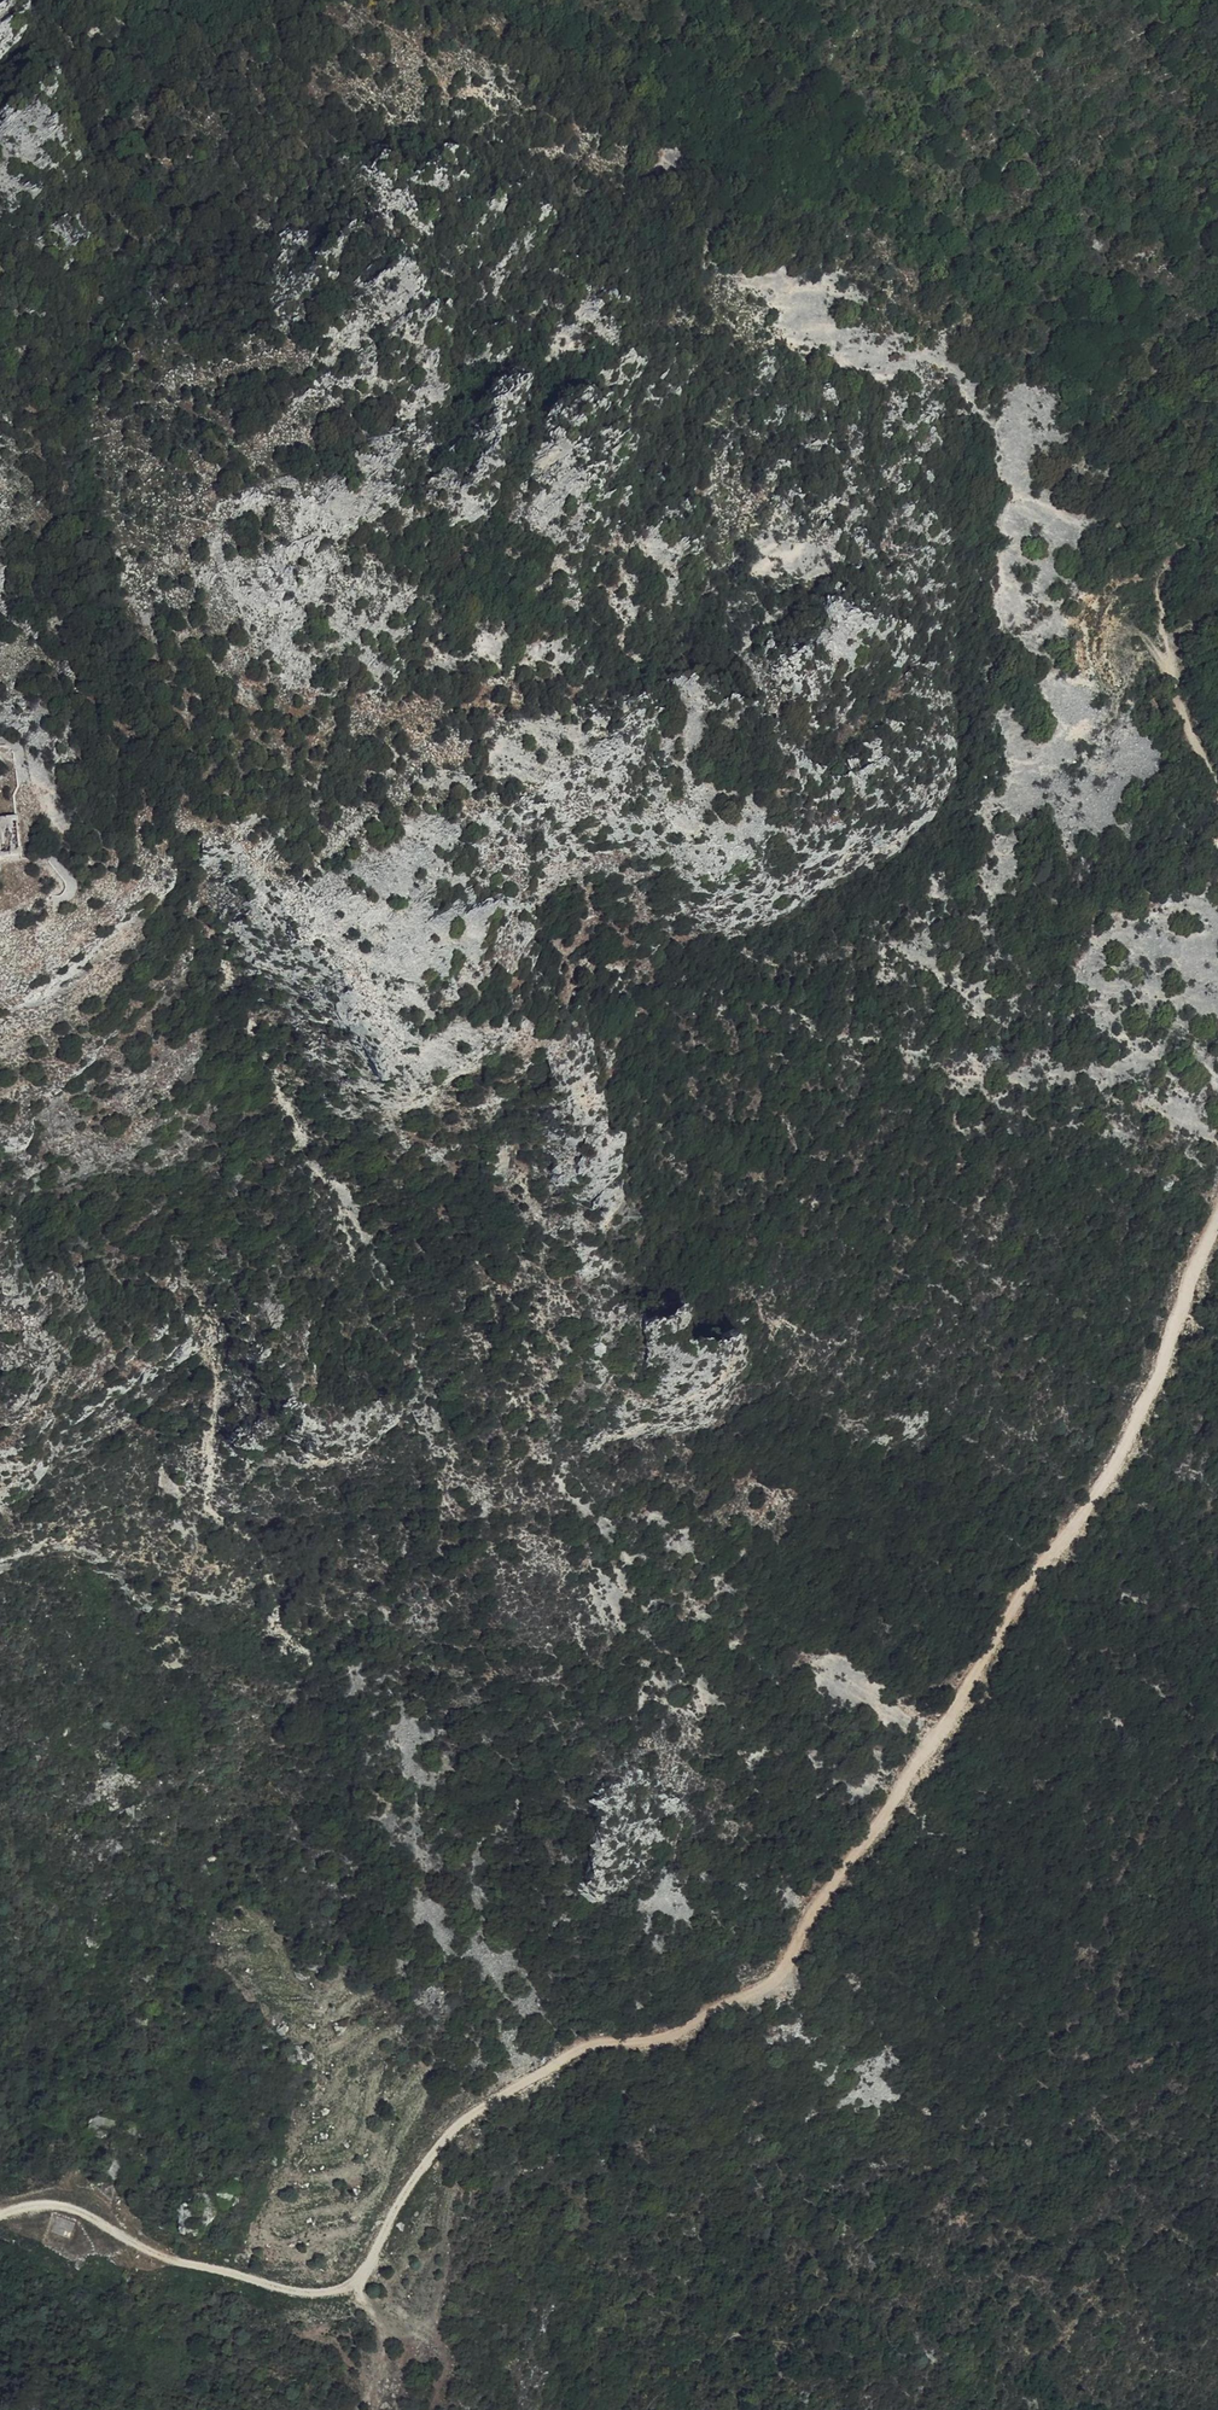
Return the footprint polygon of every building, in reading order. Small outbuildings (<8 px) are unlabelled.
[(0,817),(0,856),(23,853),(19,815),(0,817)]
